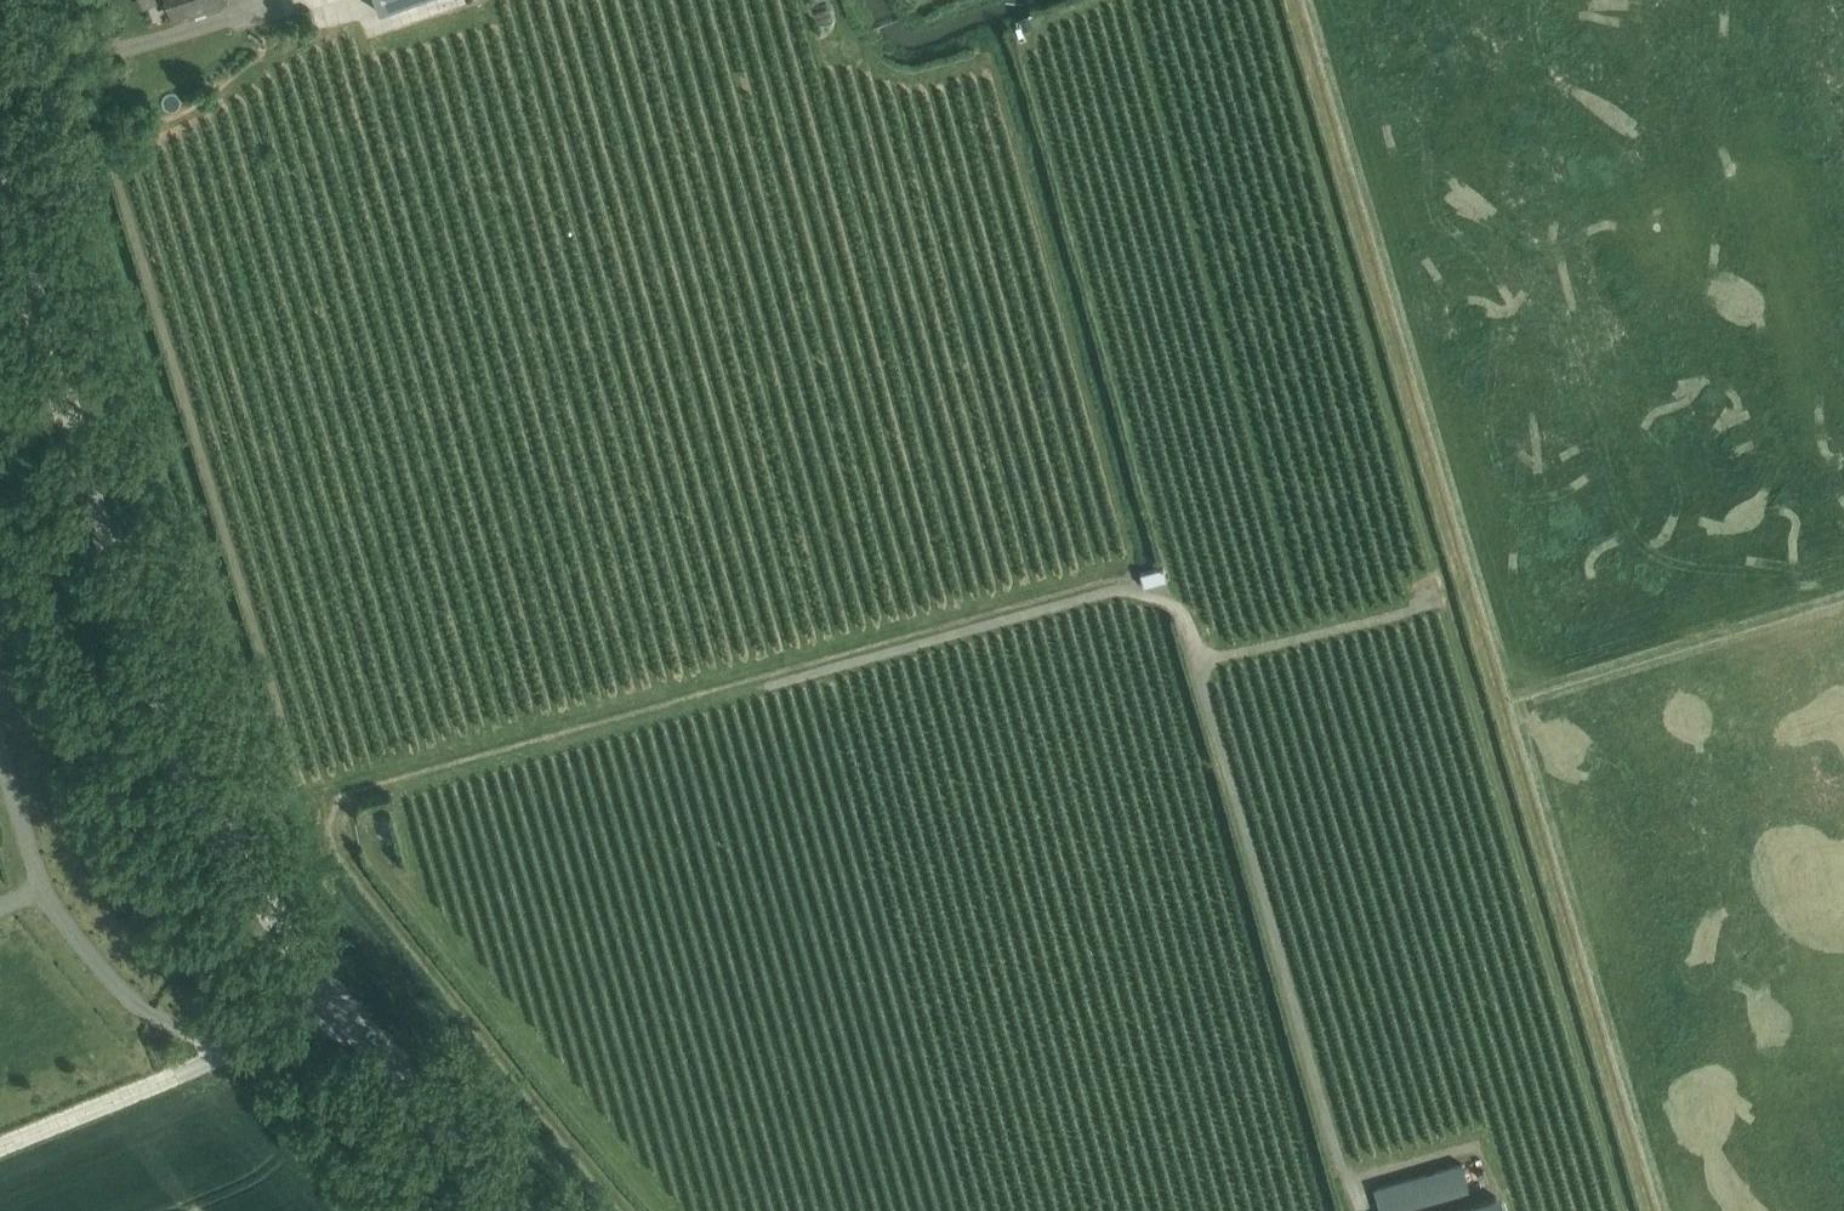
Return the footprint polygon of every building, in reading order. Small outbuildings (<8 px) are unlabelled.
[(174,16),(223,0),(169,0),(174,16)] [(382,14),(421,0),(377,0),(382,14)] [(1158,571),(1145,575),(1147,584),(1161,580),(1158,571)] [(1372,1184),(1380,1210),(1392,1210),(1468,1189),(1460,1159),(1372,1184)] [(1496,1194),(1437,1210),(1501,1210),(1496,1194)]
